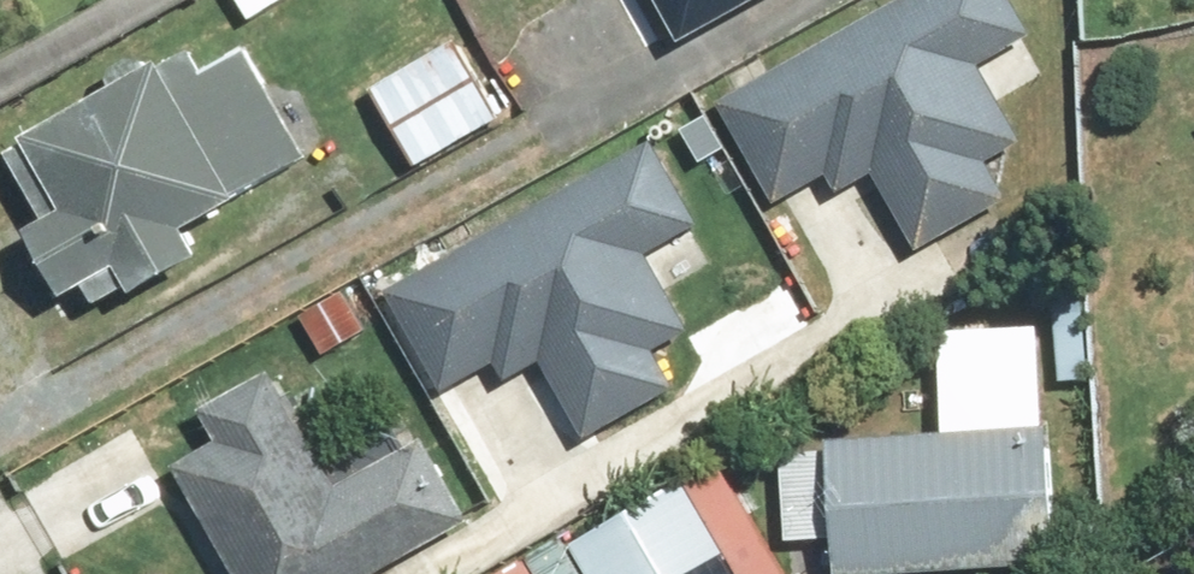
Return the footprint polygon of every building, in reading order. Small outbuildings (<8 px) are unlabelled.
[(694,35),(758,0),(675,0),(694,35)] [(731,96),(780,211),(879,169),(917,257),(1021,212),(1002,165),(1037,150),(1002,68),(1044,50),(1023,0),(956,0),(731,96)] [(458,29),(374,85),(426,165),(511,108),(458,29)] [(317,153),(257,38),(208,64),(202,51),(36,137),(74,210),(46,225),(85,298),(154,262),(167,288),(221,260),(197,216),(317,153)] [(674,163),(402,291),(452,396),(517,366),(522,377),(550,364),(586,440),(688,392),(665,345),(695,331),(661,258),(708,235),(674,163)] [(374,278),(314,308),(337,353),(397,323),(374,278)] [(190,468),(246,573),(383,573),(480,523),(441,450),(363,491),(299,371),(226,409),(242,440),(190,468)] [(1073,448),(849,438),(843,564),(1068,573),(1073,448)] [(579,537),(598,573),(711,573),(739,560),(698,478),(579,537)]
